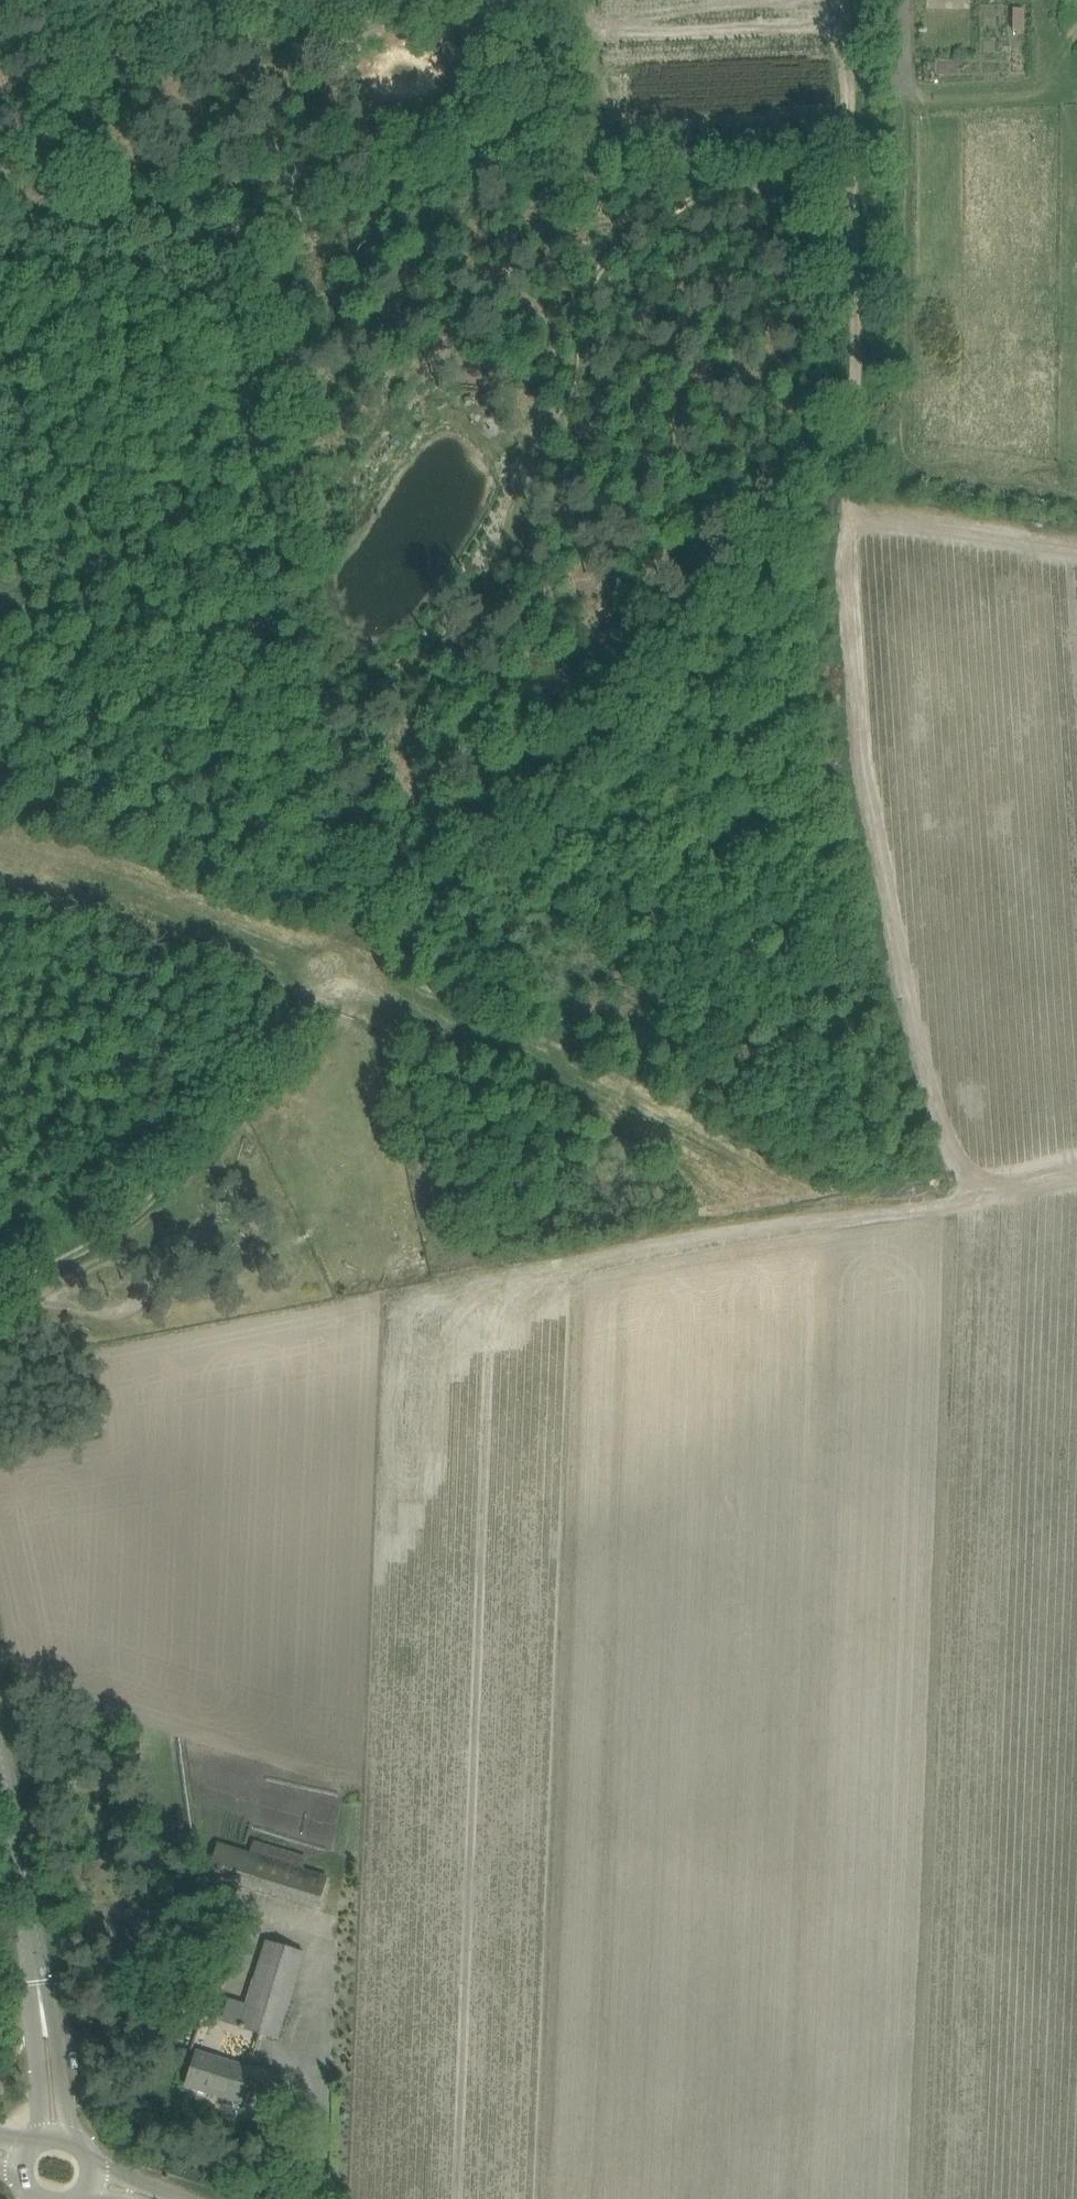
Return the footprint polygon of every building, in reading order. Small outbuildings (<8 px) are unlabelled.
[(1024,7),(1014,7),(1014,31),(1024,31),(1024,7)] [(207,1876),(250,1889),(317,1910),(327,1877),(260,1856),(218,1842),(207,1876)] [(239,2027),(283,2041),(310,1955),(266,1941),(239,2027)] [(198,2052),(194,2064),(187,2085),(240,2102),(245,2087),(266,2094),(272,2074),(250,2067),(250,2069),(198,2052)]
